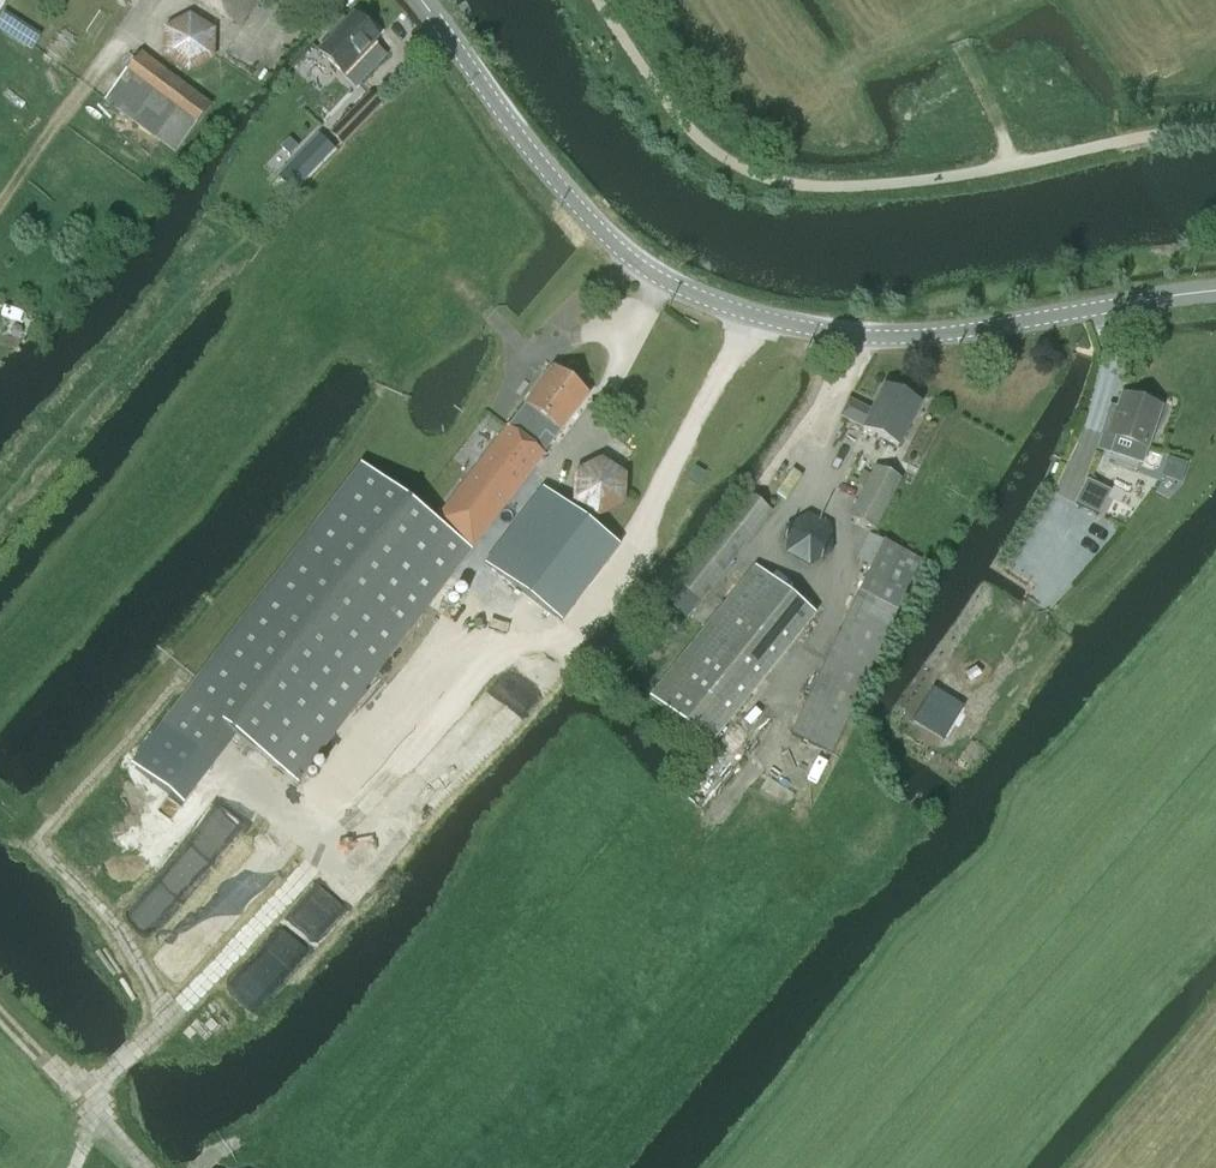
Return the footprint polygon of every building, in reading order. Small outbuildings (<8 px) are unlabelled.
[(239,25),(256,0),(201,0),(239,25)] [(379,39),(354,15),(319,52),(344,76),(347,73),(360,85),(386,57),(374,45),(379,39)] [(167,58),(190,72),(214,60),(215,34),(192,19),(169,32),(167,58)] [(142,55),(106,102),(175,154),(211,107),(142,55)] [(343,146),(382,105),(371,94),(332,135),(343,146)] [(482,462),(438,521),(472,547),(553,441),(576,412),(589,396),(552,368),(482,462)] [(918,406),(883,389),(872,414),(849,403),(842,419),(864,429),(863,432),(898,448),(918,406)] [(1107,415),(1100,433),(1114,438),(1108,455),(1141,467),(1147,449),(1161,407),(1122,395),(1114,417),(1107,415)] [(573,503),(597,519),(623,506),(625,476),(601,460),(574,473),(573,503)] [(359,463),(155,729),(210,772),(238,736),(296,781),(472,550),(359,463)] [(873,466),(848,517),(875,531),(900,480),(873,466)] [(1076,500),(1075,504),(1098,515),(1100,511),(1109,493),(1086,481),(1076,500)] [(747,491),(675,582),(662,597),(687,617),(772,510),(747,491)] [(606,550),(531,494),(475,566),(545,620),(551,624),(606,550)] [(786,556),(809,569),(833,555),(833,527),(809,514),(786,529),(786,556)] [(871,567),(790,736),(829,755),(906,594),(912,597),(921,579),(914,576),(922,559),(869,534),(856,560),(871,567)] [(707,744),(814,614),(755,565),(648,695),(707,744)]
